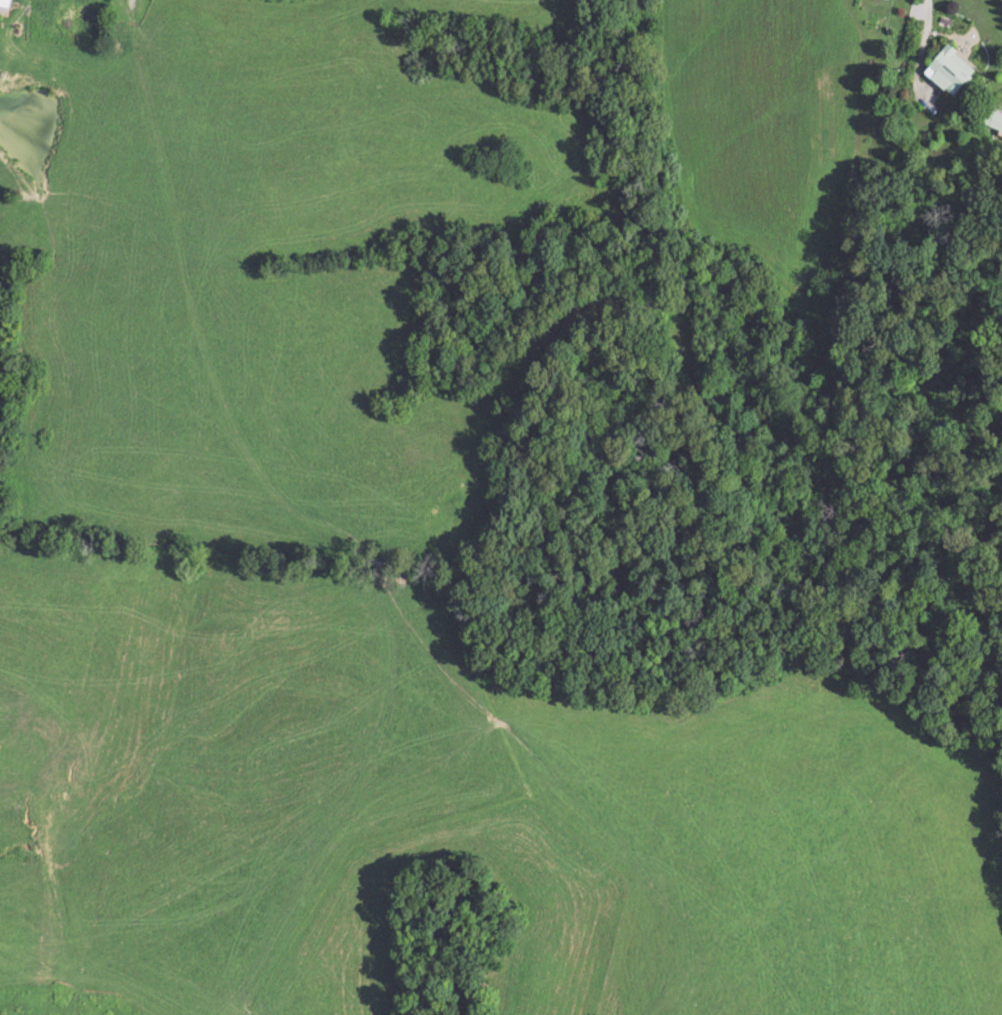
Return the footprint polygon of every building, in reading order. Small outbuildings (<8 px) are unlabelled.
[(13,9),(14,0),(0,0),(0,7),(13,9)] [(979,68),(948,46),(933,67),(940,72),(935,79),(959,97),(979,68)] [(992,108),(985,126),(1001,133),(1001,113),(992,108)]
